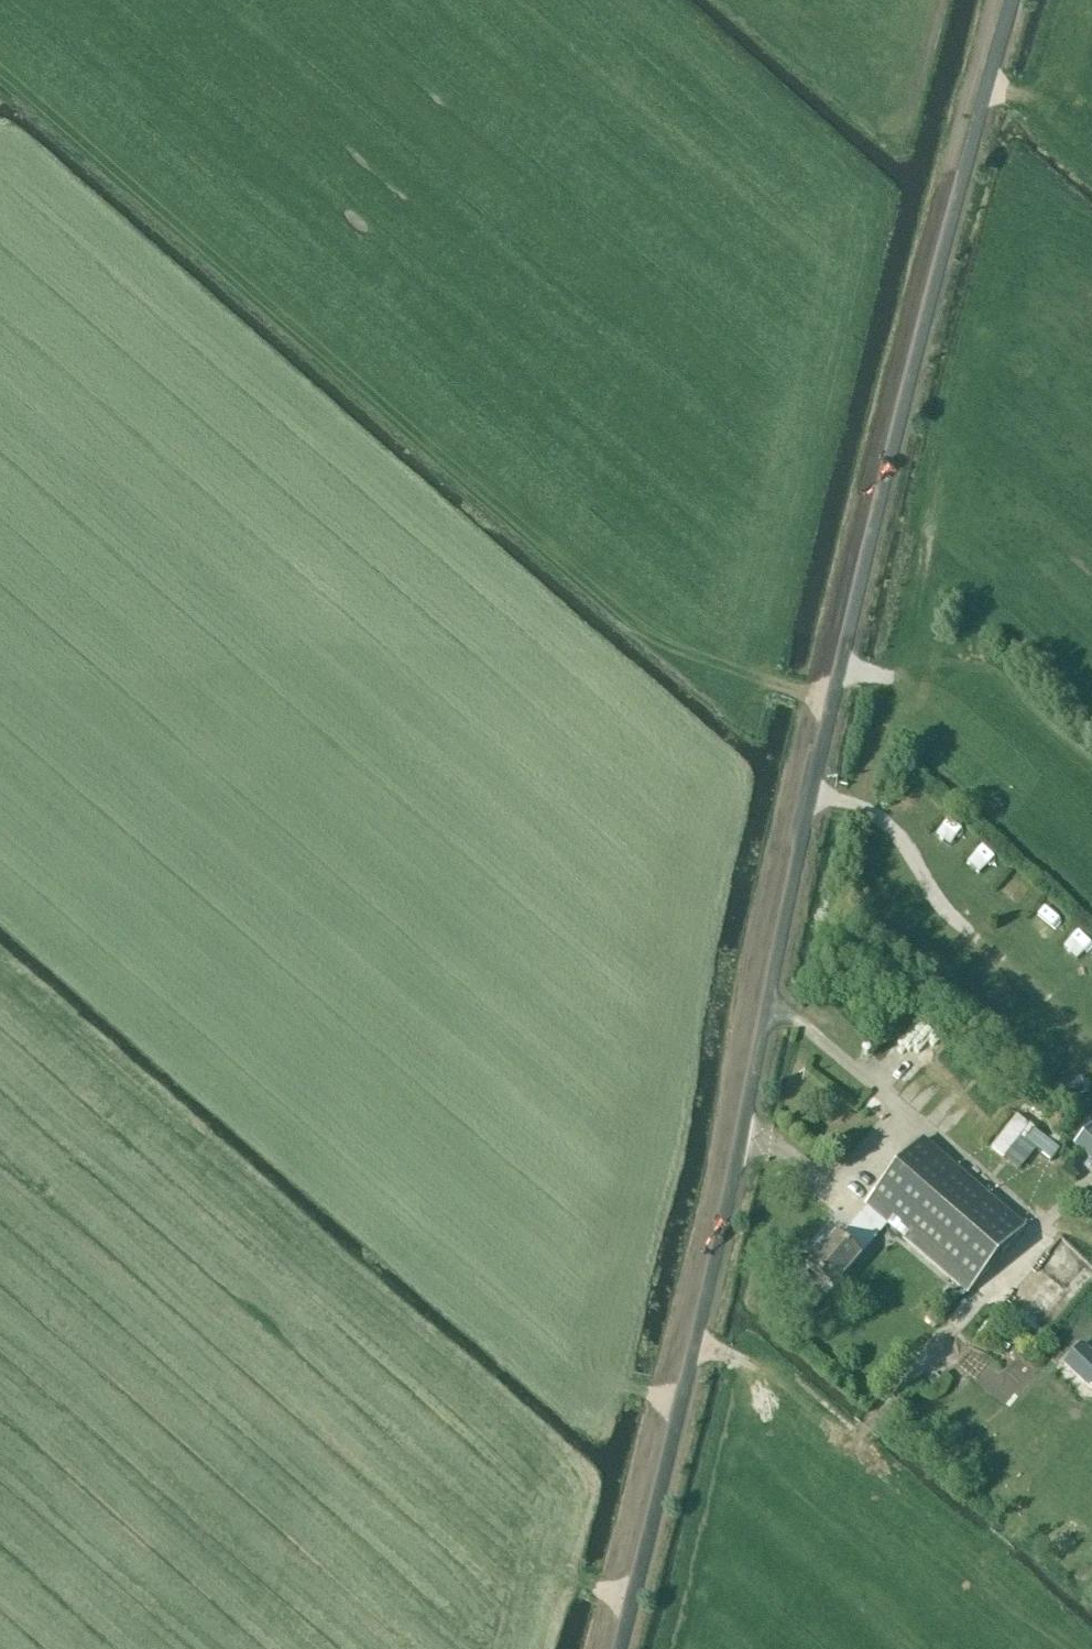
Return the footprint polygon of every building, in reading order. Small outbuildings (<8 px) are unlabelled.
[(905,1002),(865,1048),(906,1084),(946,1037),(905,1002)] [(1091,1160),(1091,1159),(1091,1125),(1090,1123),(1072,1144),(1091,1160)] [(956,1168),(923,1139),(865,1206),(866,1207),(837,1240),(834,1237),(806,1269),(831,1290),(858,1258),(886,1224),(966,1294),(1024,1227),(1025,1225),(1024,1224),(1023,1226),(957,1169),(959,1167),(958,1166),(956,1168)] [(1088,1207),(1091,1202),(1091,1190),(1087,1187),(1077,1199),(1088,1207)]
